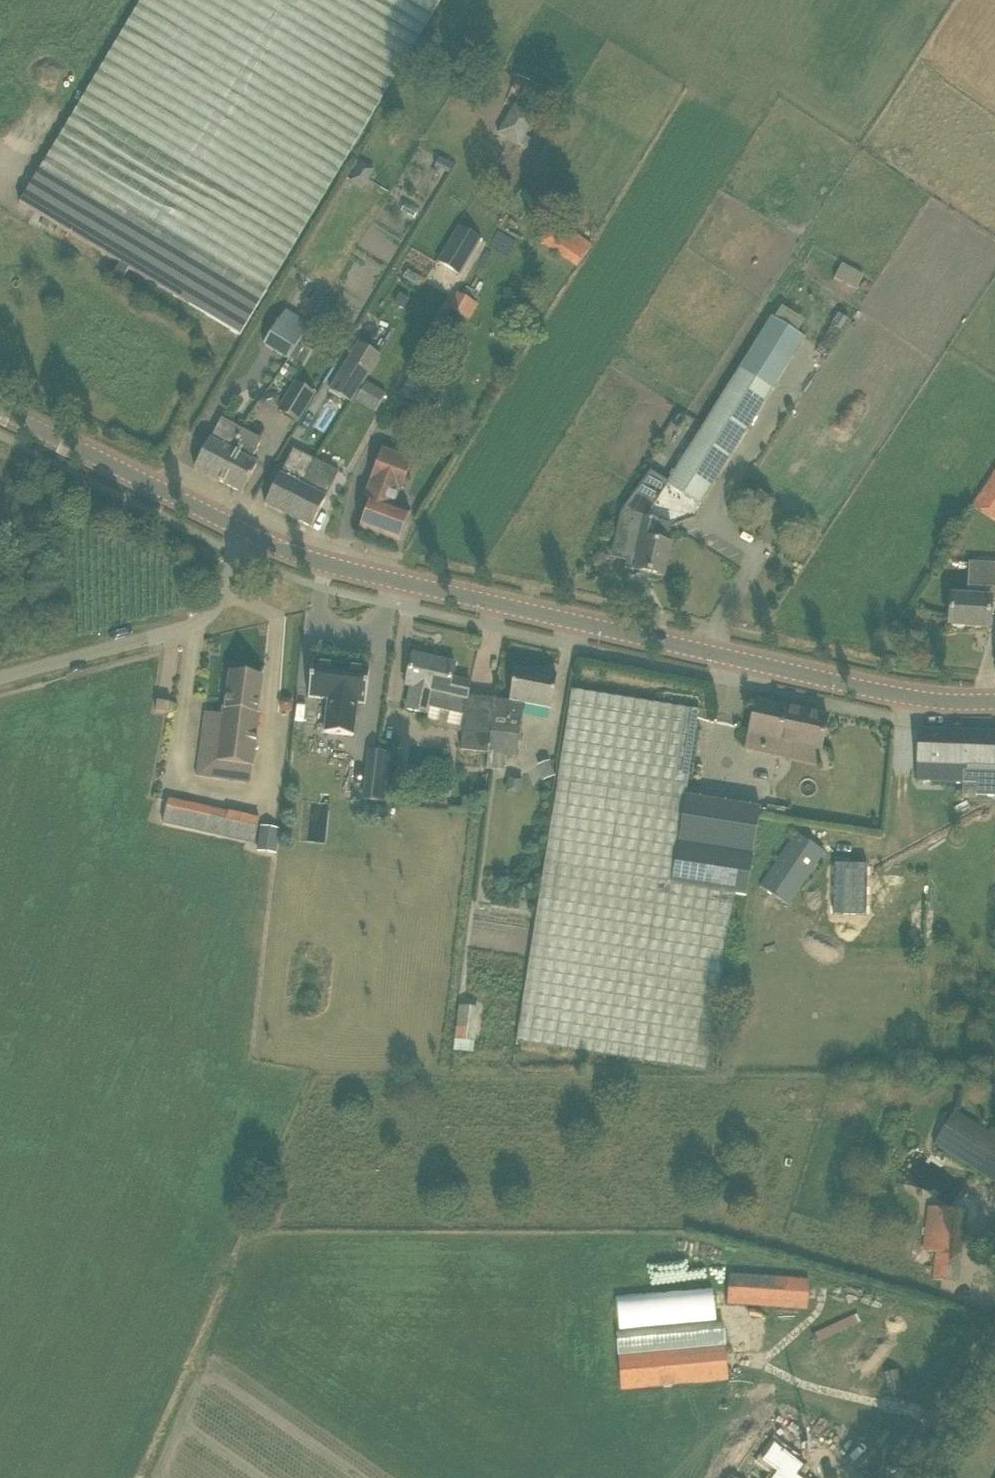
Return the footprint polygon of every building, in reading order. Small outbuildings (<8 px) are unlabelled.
[(20,204),(120,264),(129,269),(240,335),(267,291),(442,0),(142,0),(20,204)] [(515,105),(498,133),(520,146),(537,118),(515,105)] [(556,214),(551,221),(538,241),(576,268),(594,241),(556,214)] [(460,276),(482,240),(459,226),(438,262),(460,276)] [(840,263),(834,278),(856,287),(862,271),(840,263)] [(129,269),(120,264),(111,280),(119,285),(129,269)] [(464,333),(478,302),(457,292),(443,323),(464,333)] [(795,330),(801,318),(778,305),(771,317),(795,330)] [(288,361),(301,339),(310,324),(287,310),(278,325),(277,325),(263,345),(288,361)] [(338,374),(360,389),(365,381),(381,356),(358,342),(338,374)] [(667,485),(670,486),(700,505),(773,388),(771,387),(780,374),(749,354),(667,485)] [(365,381),(360,389),(355,398),(375,410),(385,394),(365,381)] [(314,394),(296,383),(279,411),(297,422),(314,394)] [(242,430),(221,419),(195,469),(216,480),(242,430)] [(216,480),(243,493),(258,464),(251,460),(262,440),(242,430),(216,480)] [(302,487),(310,471),(315,460),(294,449),(281,475),(281,474),(281,475),(280,475),(265,504),(295,519),(301,505),(287,498),(294,483),(302,487)] [(366,498),(370,499),(359,530),(399,545),(411,513),(392,506),(398,489),(401,490),(411,462),(382,451),(372,479),(373,480),(366,498)] [(315,460),(310,471),(302,487),(294,483),(287,498),(301,505),(295,519),(312,528),(326,499),(334,483),(340,472),(315,460)] [(978,497),(994,508),(994,472),(978,497)] [(672,524),(646,518),(622,512),(612,557),(628,560),(626,571),(627,573),(634,575),(636,573),(637,571),(648,573),(647,576),(649,578),(658,580),(661,579),(661,577),(664,577),(671,545),(667,544),(672,524)] [(994,599),(994,578),(972,576),(971,597),(951,596),(949,626),(989,629),(991,599),(994,599)] [(455,664),(413,655),(406,685),(413,687),(407,709),(428,714),(426,724),(463,733),(461,750),(488,753),(490,753),(496,700),(494,699),(468,696),(471,684),(452,679),(455,664)] [(309,697),(329,699),(325,733),(354,736),(358,703),(366,704),(370,669),(313,662),(309,697)] [(552,709),(557,676),(515,668),(510,701),(496,700),(490,753),(488,753),(487,768),(503,770),(505,755),(517,756),(520,729),(521,729),(525,704),(552,709)] [(258,713),(263,677),(230,673),(225,709),(223,709),(222,715),(205,712),(197,776),(250,783),(260,713),(258,713)] [(707,1072),(710,1051),(734,895),(671,885),(685,797),(696,730),(699,710),(572,690),(516,1043),(707,1072)] [(171,702),(159,701),(157,701),(156,713),(170,714),(171,702)] [(820,751),(828,717),(756,701),(747,749),(783,757),(818,764),(820,751)] [(919,731),(917,779),(977,781),(977,796),(994,796),(994,734),(919,731)] [(386,804),(387,787),(364,784),(362,801),(386,804)] [(710,801),(685,797),(671,885),(734,895),(746,897),(760,808),(710,801)] [(168,800),(163,823),(255,843),(260,820),(186,804),(168,800)] [(256,853),(275,856),(279,829),(260,827),(256,853)] [(789,905),(823,855),(825,853),(794,832),(758,884),(789,905)] [(866,866),(834,865),(833,915),(865,916),(866,866)] [(475,1041),(476,1041),(480,1008),(458,1005),(454,1039),(475,1041)] [(933,1145),(994,1184),(994,1134),(956,1109),(933,1145)] [(961,1255),(966,1210),(927,1206),(922,1250),(961,1255)] [(808,1309),(809,1287),(810,1279),(728,1273),(726,1303),(808,1309)] [(846,1299),(815,1341),(836,1357),(867,1315),(846,1299)] [(727,1381),(724,1346),(617,1356),(620,1391),(727,1381)] [(797,1477),(805,1466),(804,1465),(776,1445),(775,1444),(762,1461),(766,1464),(777,1473),(773,1477),(797,1477)]
